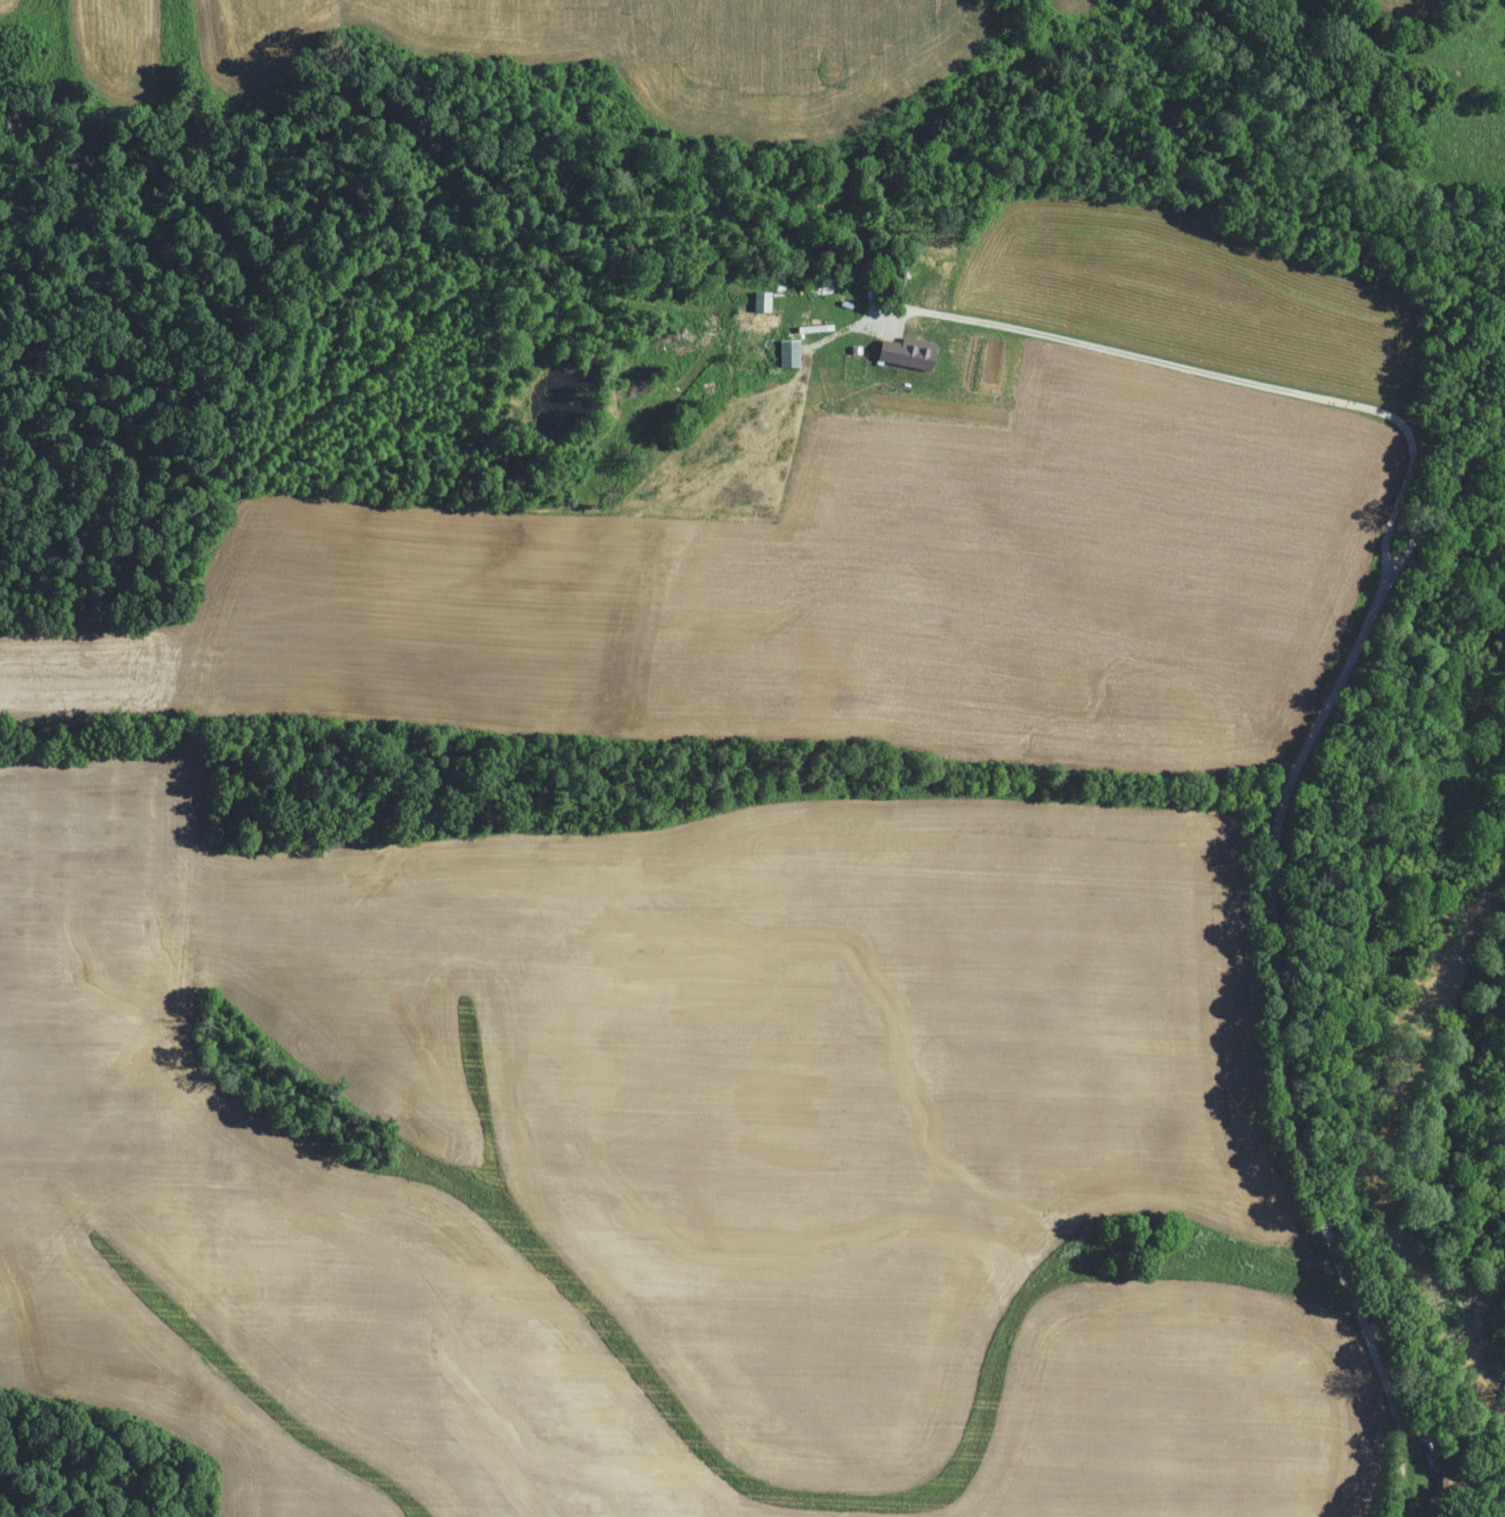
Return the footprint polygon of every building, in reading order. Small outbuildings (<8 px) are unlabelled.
[(878,340),(874,360),(925,371),(931,344),(899,338),(897,344),(878,340)] [(796,340),(777,341),(777,366),(796,366),(796,340)]
